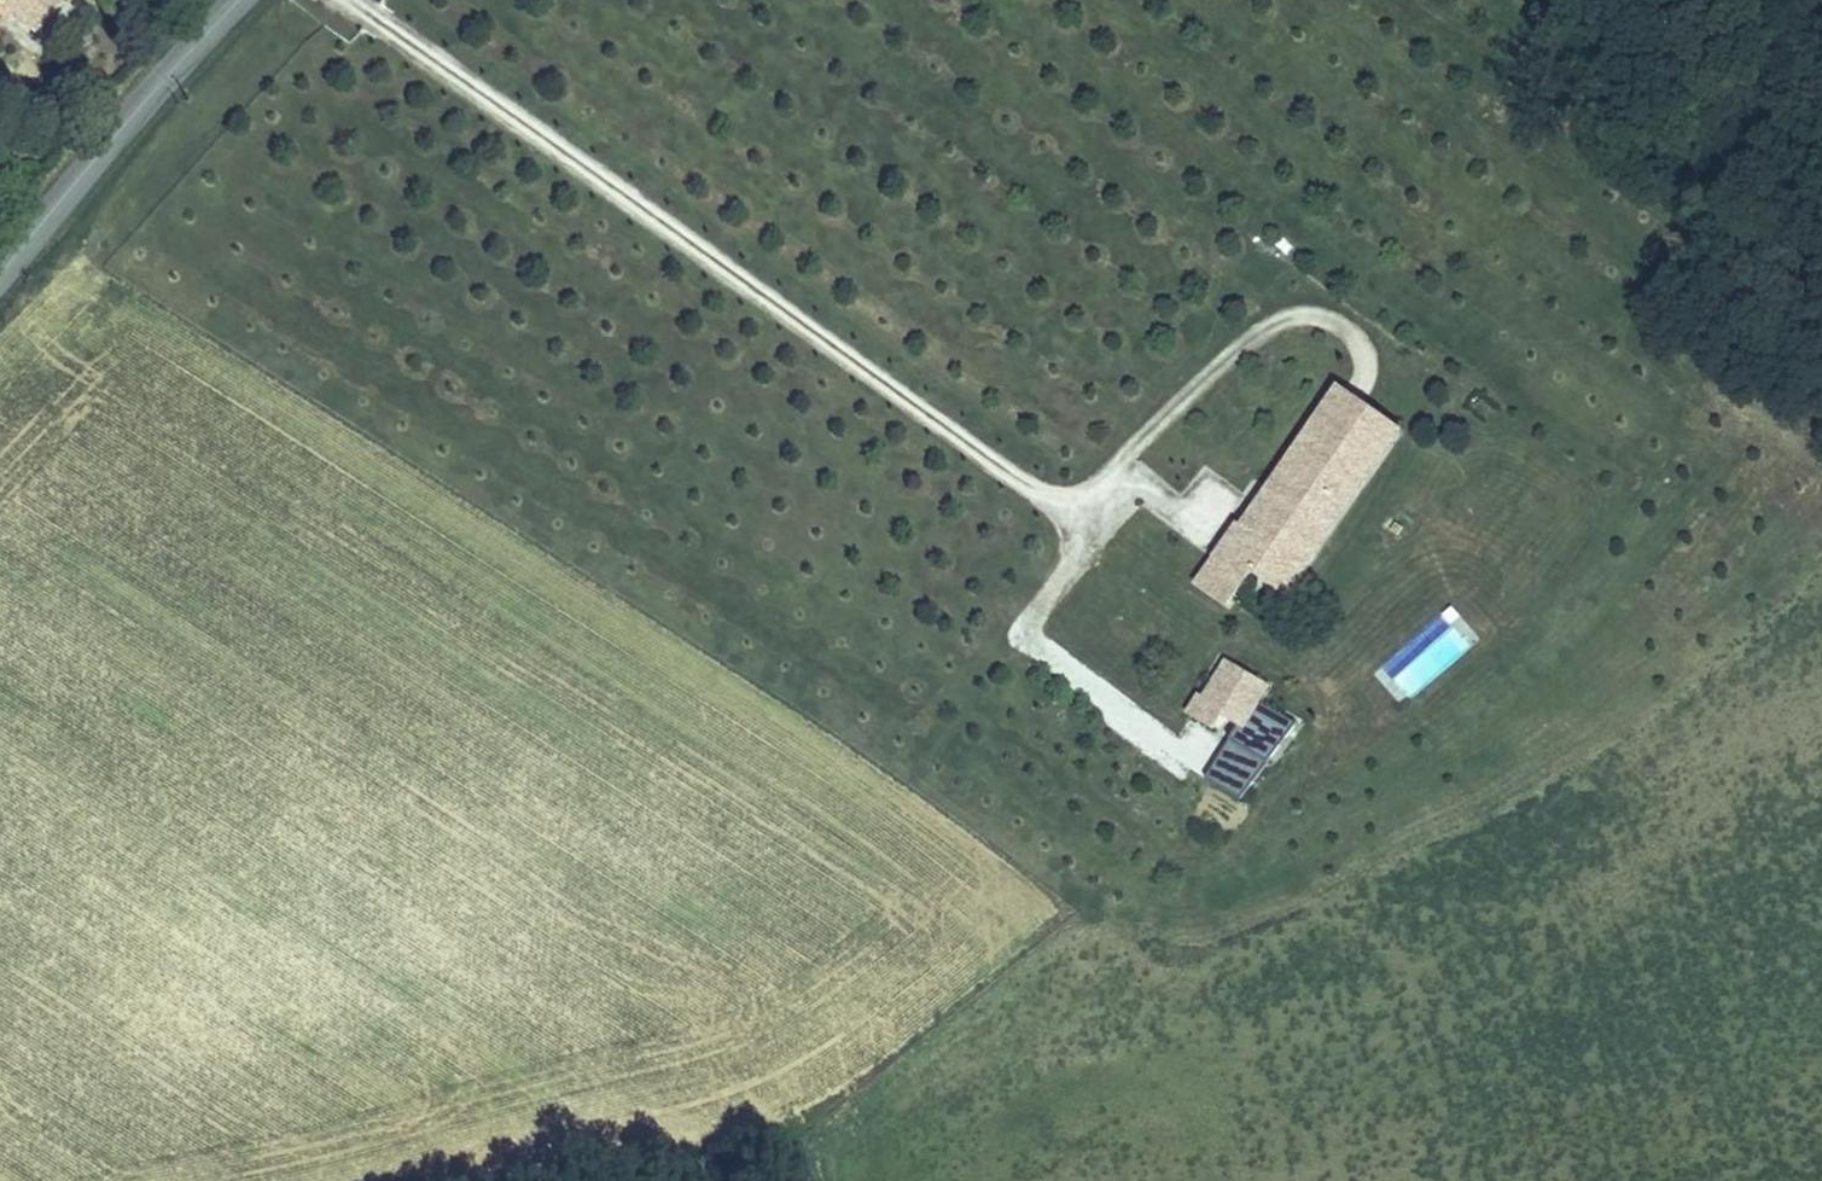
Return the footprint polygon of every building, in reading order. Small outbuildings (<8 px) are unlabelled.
[(33,32),(62,0),(0,0),(0,3),(33,32)] [(1348,504),(1399,430),(1340,388),(1289,462),(1348,504)] [(1286,594),(1349,504),(1348,504),(1289,462),(1288,462),(1243,526),(1239,524),(1197,584),(1216,598),(1236,569),(1248,578),(1253,572),(1286,594)] [(1235,597),(1248,578),(1236,569),(1216,598),(1229,606),(1233,600),(1235,597)] [(1276,598),(1248,579),(1235,597),(1233,600),(1260,619),(1276,598)] [(1244,725),(1258,700),(1241,690),(1249,676),(1227,663),(1205,701),(1198,697),(1189,713),(1216,729),(1225,714),(1244,725)] [(1258,700),(1267,687),(1249,676),(1241,690),(1258,700)]
